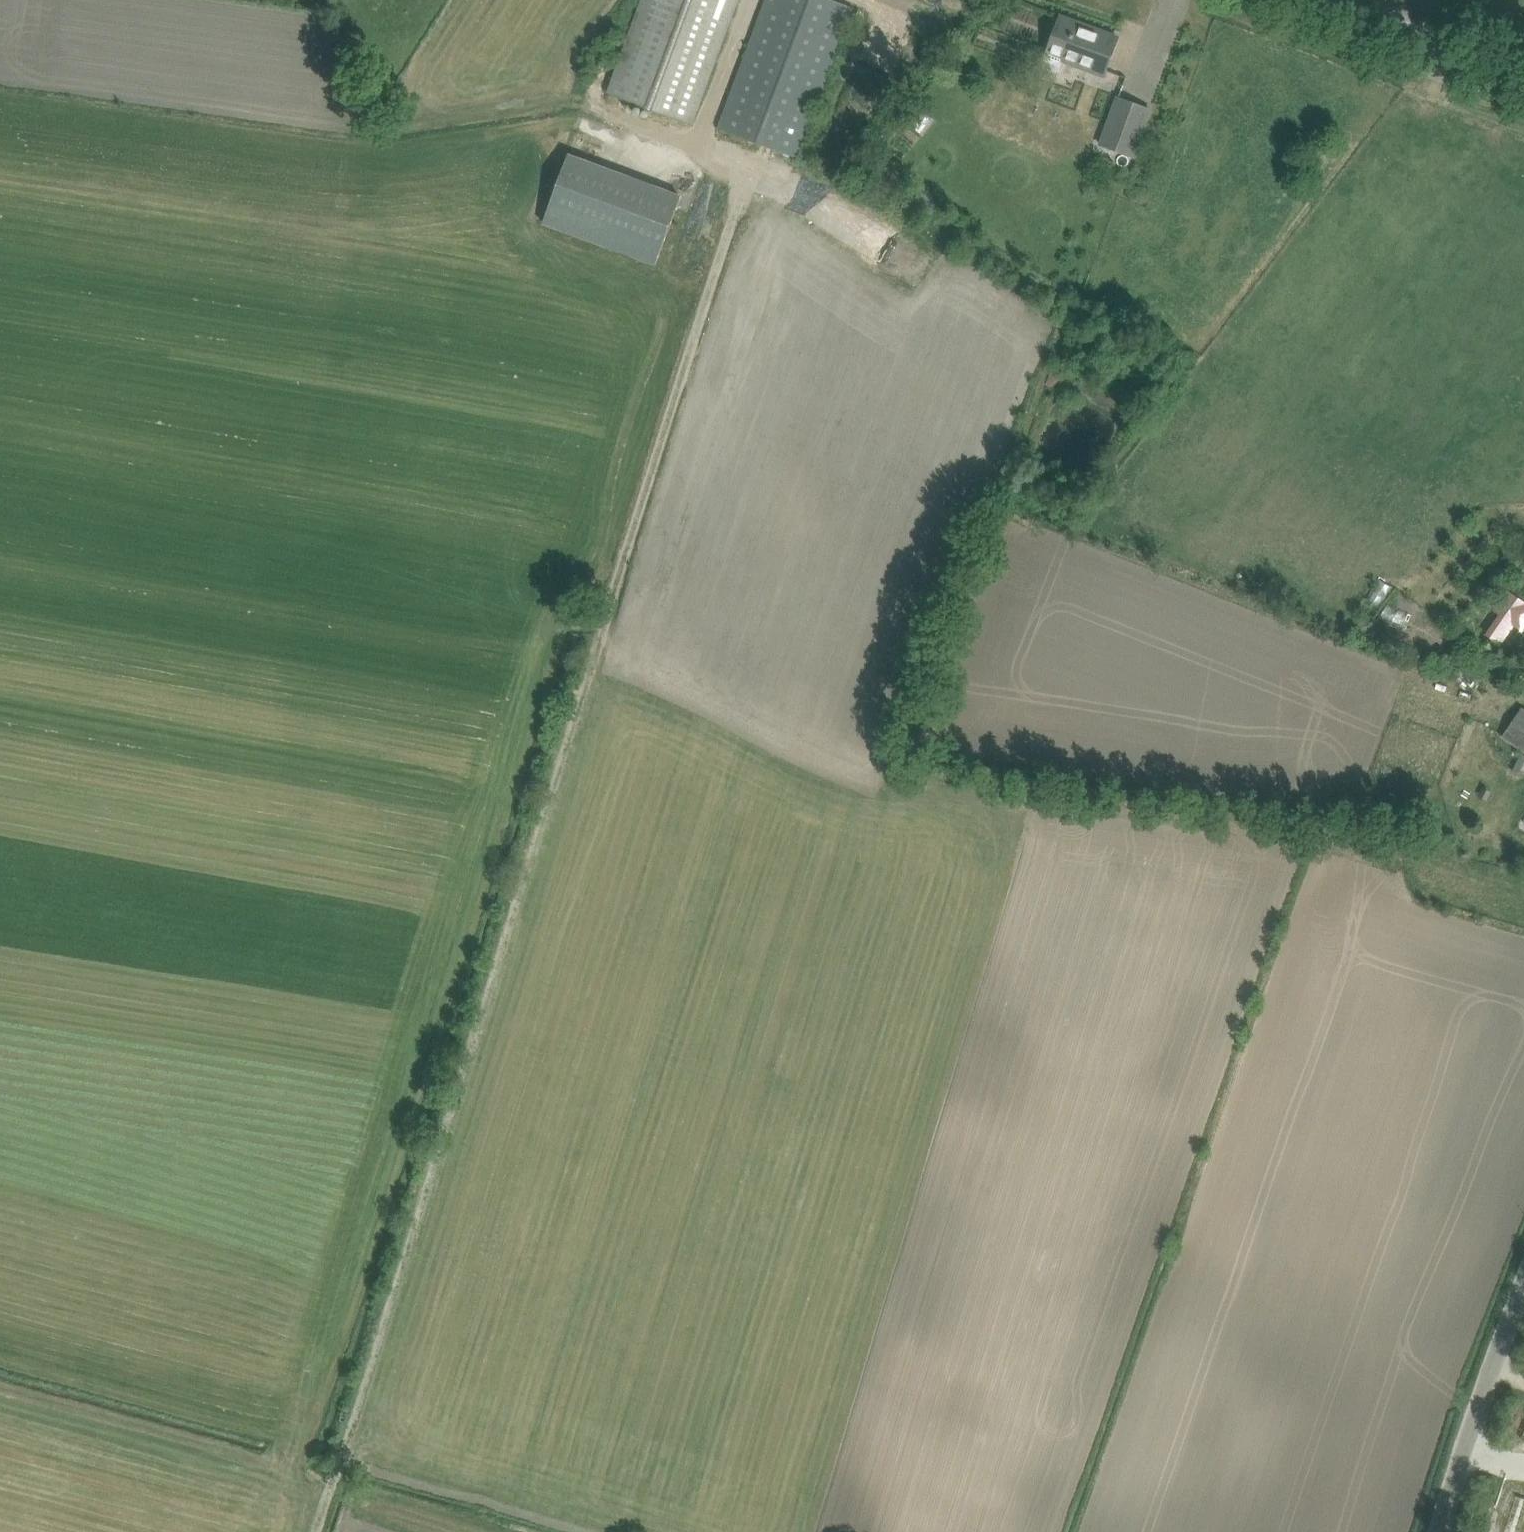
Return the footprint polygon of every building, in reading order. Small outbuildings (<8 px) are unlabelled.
[(609,93),(691,123),(737,0),(644,0),(609,93)] [(720,126),(798,155),(853,7),(835,0),(767,0),(720,126)] [(1119,37),(1060,16),(1045,60),(1063,67),(1065,63),(1104,77),(1106,71),(1119,37)] [(1119,97),(1102,143),(1131,154),(1148,108),(1119,97)] [(543,223),(656,265),(682,194),(569,153),(543,223)] [(794,177),(783,191),(819,218),(830,203),(794,177)] [(1486,630),(1502,642),(1523,613),(1523,599),(1509,587),(1493,607),(1500,612),(1486,630)] [(1507,735),(1523,748),(1523,711),(1507,735)] [(1523,1529),(1523,1473),(1521,1472),(1503,1531),(1523,1531),(1523,1529)]
